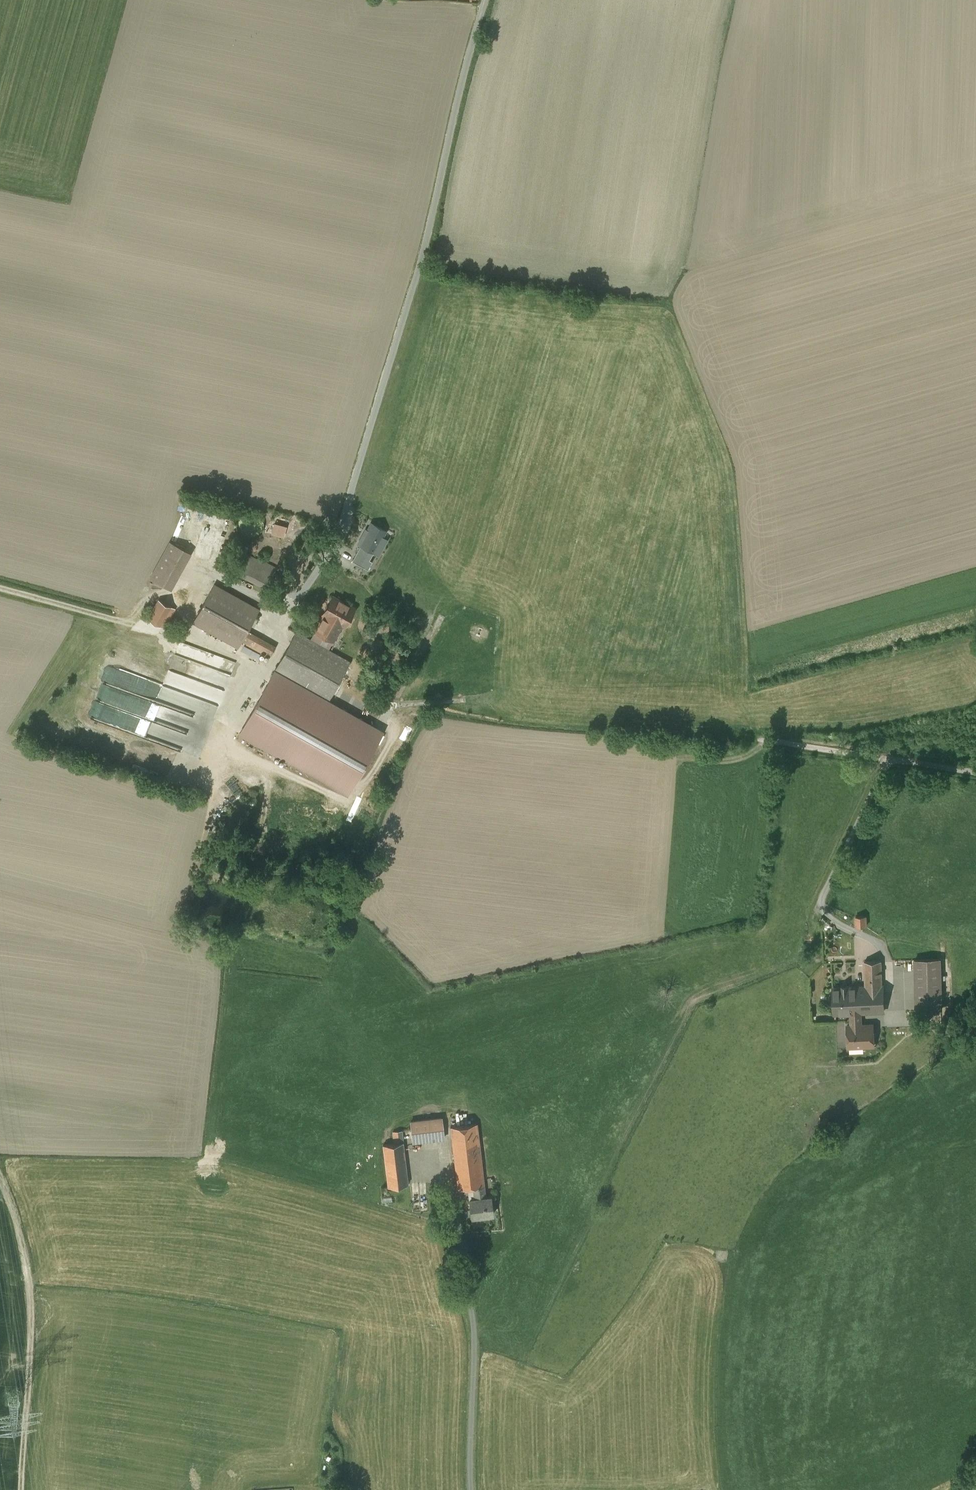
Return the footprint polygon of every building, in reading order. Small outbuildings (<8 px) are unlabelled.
[(237,530),(239,534),(242,536),(245,538),(249,539),(253,539),(256,538),(259,536),(262,533),(263,530),(264,526),(264,522),(262,519),(260,516),(257,513),(254,512),(250,512),(246,512),(243,514),(240,516),(238,519),(237,523),(237,527),(237,530)] [(270,533),(283,537),(287,526),(274,522),(270,533)] [(364,533),(359,543),(361,544),(374,552),(375,551),(379,553),(387,539),(382,536),(386,530),(372,523),(366,534),(364,533)] [(191,554),(170,542),(150,577),(172,589),(191,554)] [(374,552),(361,544),(352,560),(368,569),(373,561),(370,559),(374,552)] [(277,568),(242,552),(233,572),(267,588),(270,583),(274,585),(279,575),(274,573),(277,568)] [(238,646),(242,640),(270,656),(276,647),(247,631),(259,609),(215,584),(194,622),(238,646)] [(355,607),(333,595),(314,630),(333,640),(342,624),(345,626),(355,607)] [(176,607),(159,598),(148,619),(164,628),(176,607)] [(297,631),(274,671),(328,701),(350,661),(297,631)] [(233,675),(238,662),(181,641),(176,654),(233,675)] [(166,686),(221,706),(227,691),(171,671),(166,686)] [(381,733),(273,673),(240,733),(348,793),(381,733)] [(172,707),(115,685),(114,689),(103,685),(98,699),(166,724),(172,707)] [(116,724),(125,723),(124,717),(126,717),(125,713),(114,715),(116,724)] [(868,917),(856,917),(856,926),(868,926),(868,917)] [(941,959),(915,959),(916,1010),(942,1009),(941,959)] [(864,961),(866,986),(883,985),(881,961),(864,961)] [(853,1013),(861,1012),(884,1011),(883,985),(866,986),(849,987),(834,988),(835,1014),(853,1013)] [(862,1024),(861,1012),(853,1013),(853,1019),(851,1019),(852,1025),(847,1025),(848,1047),(849,1047),(849,1045),(855,1044),(855,1047),(874,1046),(873,1024),(862,1024)] [(442,1118),(411,1121),(414,1142),(444,1138),(442,1118)] [(474,1186),(484,1185),(476,1124),(462,1125),(451,1127),(458,1188),(474,1186)] [(395,1143),(384,1145),(389,1187),(408,1184),(402,1130),(394,1131),(395,1143)] [(485,1197),(484,1185),(474,1186),(475,1199),(470,1199),(472,1217),(494,1214),(491,1197),(485,1197)]
